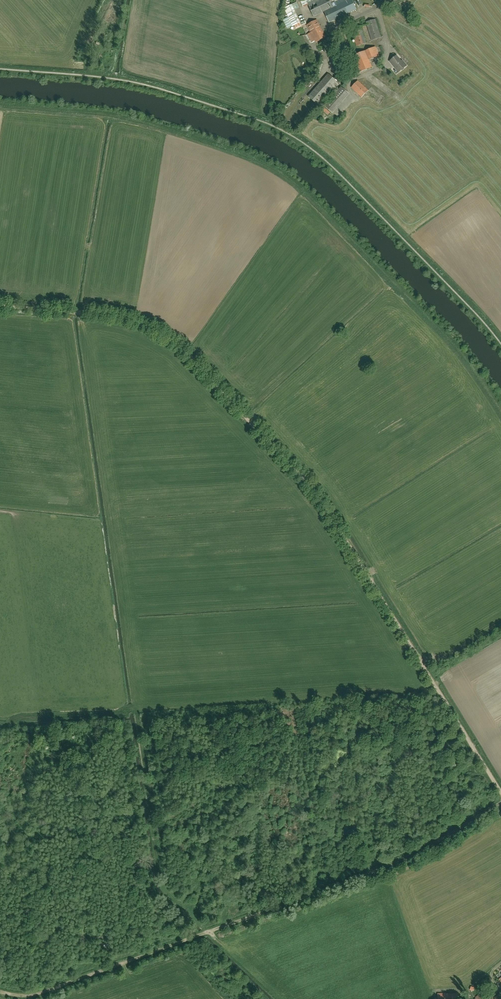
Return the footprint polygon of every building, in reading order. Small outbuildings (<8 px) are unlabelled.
[(353,5),(351,0),(301,0),(300,1),(303,8),(308,6),(314,17),(325,12),(327,17),(329,23),(357,10),(354,4),(353,5)] [(284,8),(288,17),(283,19),(287,29),(292,27),(295,25),(296,29),(302,27),(300,23),(294,10),(298,8),(298,7),(296,3),(284,8)] [(366,22),(372,41),(381,38),(375,19),(366,22)] [(320,26),(319,24),(317,20),(307,26),(311,33),(308,35),(318,29),(317,28),(320,26)] [(316,42),(319,41),(326,37),(320,26),(317,28),(318,29),(308,35),(311,41),(315,39),(316,42)] [(351,30),(357,47),(366,44),(361,27),(351,30)] [(354,56),(360,72),(372,67),(369,60),(379,56),(376,47),(354,56)] [(397,56),(390,62),(399,72),(407,66),(404,63),(403,64),(397,56)] [(346,66),(351,79),(358,76),(352,63),(346,66)] [(339,84),(339,83),(328,74),(308,97),(319,107),(339,84)] [(369,91),(358,80),(351,88),(362,98),(369,91)] [(491,998),(485,991),(475,998),(490,998),(491,998)]
